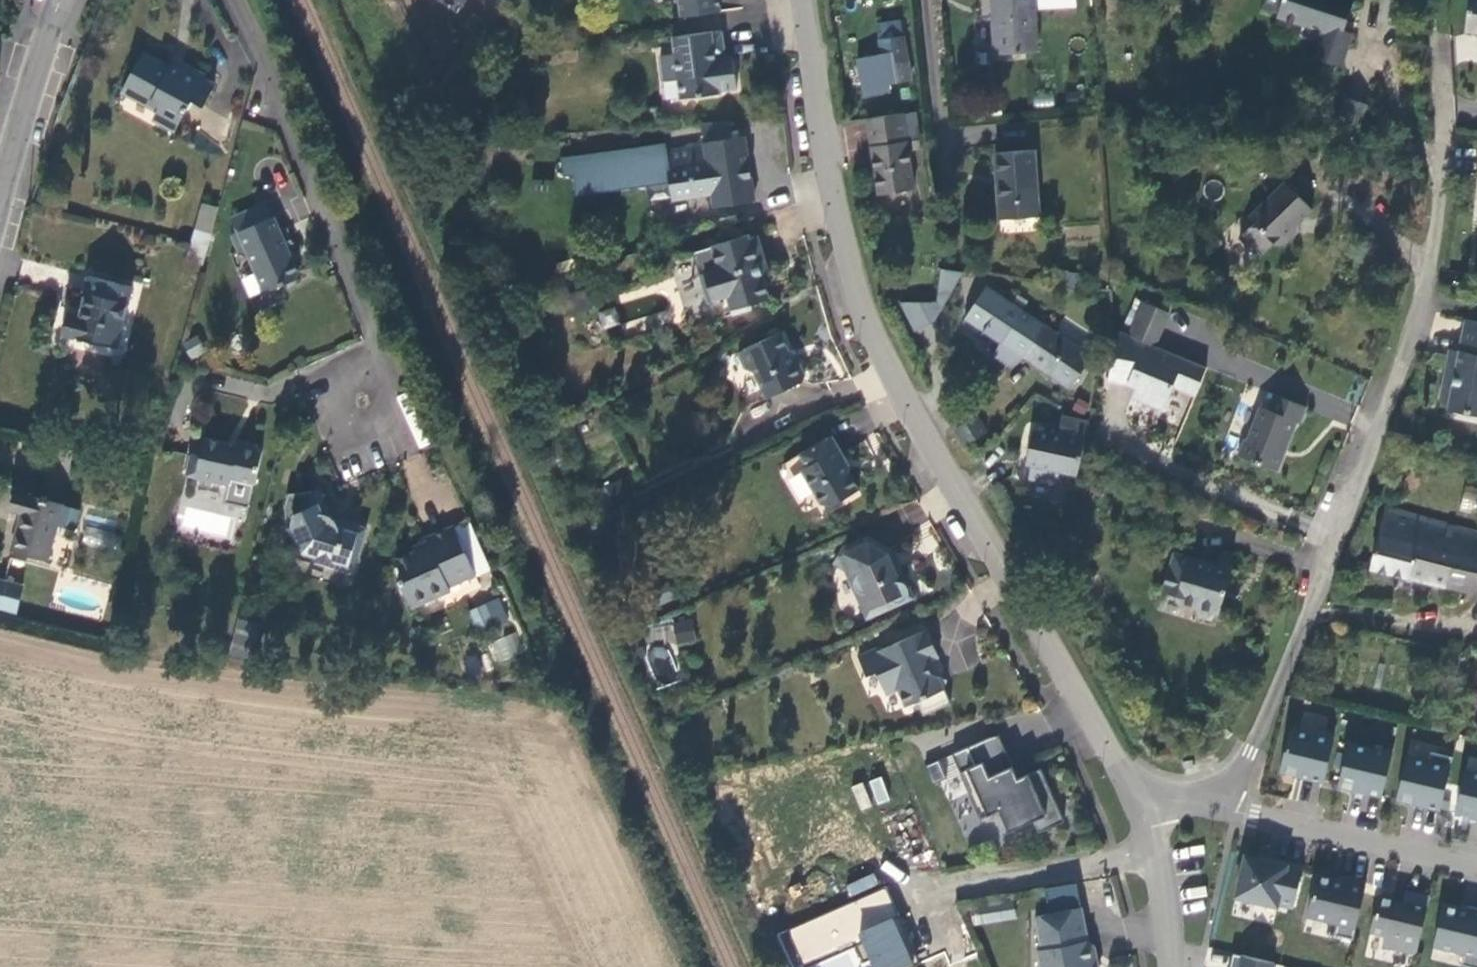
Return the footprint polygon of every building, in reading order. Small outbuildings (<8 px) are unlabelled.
[(678,18),(718,13),(716,0),(676,0),(678,18)] [(991,51),(1031,50),(1030,0),(990,0),(991,51)] [(1035,7),(1074,9),(1074,0),(1035,0),(1035,7)] [(1276,16),(1301,24),(1296,38),(1315,44),(1311,58),(1340,67),(1350,35),(1341,33),(1337,32),(1340,22),(1344,22),(1351,0),(1281,0),(1276,16)] [(1461,31),(1476,34),(1476,0),(1465,0),(1461,31)] [(905,78),(899,33),(876,36),(882,80),(905,78)] [(673,57),(658,59),(660,83),(675,81),(678,102),(717,97),(717,94),(735,93),(731,60),(723,61),(714,62),(713,54),(722,52),(720,34),(671,39),(673,57)] [(202,103),(214,81),(181,60),(176,67),(143,50),(119,94),(176,126),(192,98),(202,103)] [(723,61),(722,52),(713,54),(714,62),(723,61)] [(1364,103),(1343,96),(1331,132),(1353,139),(1364,103)] [(909,187),(898,111),(865,116),(875,191),(909,187)] [(756,199),(746,134),(706,141),(707,143),(657,151),(656,145),(576,158),(579,175),(591,173),(594,193),(672,181),(674,197),(714,191),(716,205),(756,199)] [(993,156),(1000,222),(1035,218),(1029,152),(993,156)] [(1296,224),(1311,209),(1298,196),(1306,189),(1293,175),(1247,215),(1252,223),(1238,235),(1258,255),(1271,242),(1281,244),(1296,229),(1296,224)] [(232,213),(238,228),(272,214),(266,199),(232,213)] [(281,229),(275,213),(272,214),(238,228),(231,231),(238,248),(245,246),(262,290),(295,277),(297,270),(290,250),(296,248),(287,226),(281,229)] [(197,226),(193,238),(209,242),(213,229),(197,226)] [(707,320),(726,315),(745,310),(744,305),(764,299),(758,280),(755,271),(762,268),(754,237),(747,239),(746,236),(707,247),(713,270),(694,275),(707,320)] [(188,255),(204,260),(209,242),(193,238),(188,255)] [(765,278),(762,268),(755,271),(758,280),(765,278)] [(949,268),(935,303),(941,307),(962,270),(949,268)] [(69,311),(65,330),(115,342),(131,283),(89,274),(79,313),(69,311)] [(550,297),(555,317),(580,311),(575,291),(550,297)] [(983,331),(1022,358),(1044,325),(1039,322),(1003,299),(995,310),(983,302),(971,318),(984,327),(983,331)] [(935,303),(895,301),(910,332),(932,322),(941,307),(935,303)] [(1169,317),(1143,306),(1129,340),(1155,351),(1169,317)] [(1465,320),(1457,358),(1447,357),(1439,400),(1449,402),(1447,410),(1476,416),(1476,322),(1465,320)] [(1089,354),(1044,325),(1022,358),(1056,379),(1066,367),(1077,374),(1089,354)] [(784,360),(772,334),(736,350),(736,352),(730,354),(737,370),(746,373),(758,398),(794,382),(796,376),(790,362),(784,360)] [(1302,407),(1270,396),(1265,411),(1260,410),(1248,443),(1240,443),(1236,458),(1276,473),(1291,423),(1296,425),(1302,407)] [(976,415),(956,431),(964,446),(988,431),(976,415)] [(1075,475),(1083,441),(1031,430),(1024,464),(1030,466),(1027,479),(1054,484),(1057,471),(1075,475)] [(840,465),(833,463),(818,438),(790,454),(797,466),(792,469),(805,491),(804,492),(811,503),(820,506),(848,489),(838,472),(840,465)] [(186,476),(230,485),(237,481),(254,484),(262,451),(259,451),(255,445),(238,441),(237,446),(204,439),(200,457),(191,455),(186,476)] [(615,498),(607,481),(595,487),(602,503),(615,498)] [(62,501),(13,489),(10,508),(22,511),(12,546),(48,555),(62,501)] [(358,565),(369,528),(352,523),(349,524),(348,525),(345,525),(343,525),(340,524),(338,524),(336,522),(333,518),(320,490),(314,493),(314,491),(290,494),(287,506),(289,529),(288,529),(289,530),(290,530),(298,548),(305,550),(306,551),(315,554),(318,558),(321,560),(325,562),(328,563),(333,563),(335,563),(341,561),(358,565)] [(1476,594),(1476,535),(1383,514),(1371,571),(1476,594)] [(397,571),(411,606),(452,590),(449,584),(475,573),(455,521),(425,533),(426,538),(412,544),(413,548),(396,555),(401,569),(397,571)] [(859,535),(834,546),(825,562),(846,574),(848,580),(848,581),(848,582),(848,588),(848,591),(848,592),(849,596),(850,598),(851,599),(852,600),(852,601),(853,603),(857,605),(861,608),(863,613),(902,595),(891,570),(890,570),(889,570),(888,570),(885,568),(884,567),(882,564),(881,562),(880,560),(879,557),(880,553),(880,552),(880,551),(881,548),(859,535)] [(1211,566),(1174,556),(1164,593),(1177,598),(1176,603),(1192,608),(1196,615),(1206,618),(1213,614),(1219,614),(1233,568),(1212,562),(1211,566)] [(0,577),(0,605),(16,610),(23,583),(0,577)] [(663,596),(655,579),(641,586),(648,602),(663,596)] [(486,599),(466,607),(476,629),(495,620),(486,599)] [(683,637),(680,618),(664,621),(667,640),(683,637)] [(942,704),(934,688),(938,680),(930,677),(922,674),(918,664),(923,661),(930,658),(917,630),(873,650),(849,661),(857,678),(867,674),(876,692),(884,689),(890,692),(897,707),(908,702),(915,716),(942,704)] [(494,659),(521,657),(519,636),(492,639),(494,659)] [(655,684),(677,678),(668,644),(646,650),(655,684)] [(848,658),(849,661),(873,650),(871,647),(848,658)] [(1323,783),(1333,740),(1290,730),(1280,773),(1323,783)] [(989,737),(967,747),(975,765),(982,762),(988,777),(999,772),(1004,785),(1017,779),(998,736),(989,737)] [(1382,797),(1392,754),(1348,744),(1338,786),(1382,797)] [(967,747),(951,754),(980,819),(998,811),(1008,832),(1033,821),(1038,833),(1063,822),(1040,769),(1017,779),(1004,785),(999,772),(988,777),(982,762),(975,765),(967,747)] [(1440,810),(1452,758),(1430,753),(1428,763),(1407,757),(1396,800),(1440,810)] [(932,784),(946,778),(938,760),(924,766),(932,784)] [(1465,771),(1455,814),(1476,819),(1476,774),(1465,771)] [(851,786),(860,811),(890,800),(881,776),(851,786)] [(1278,905),(1293,909),(1303,868),(1274,861),(1273,863),(1245,857),(1235,898),(1277,908),(1278,905)] [(872,874),(845,885),(850,896),(877,885),(872,874)] [(1334,936),(1353,940),(1366,883),(1341,877),(1340,882),(1316,876),(1307,916),(1337,923),(1334,936)] [(781,927),(795,966),(913,966),(887,891),(781,927)] [(1416,955),(1429,898),(1405,892),(1403,903),(1378,897),(1370,932),(1385,935),(1382,947),(1416,955)] [(1468,907),(1467,911),(1443,906),(1433,946),(1464,953),(1461,965),(1468,966),(1476,966),(1476,909),(1468,907)] [(1092,963),(1096,957),(1093,946),(1087,941),(1080,907),(1034,917),(1041,950),(1036,951),(1039,966),(1092,966),(1092,963)] [(1274,964),(1241,956),(1239,966),(1273,966),(1274,964)]
